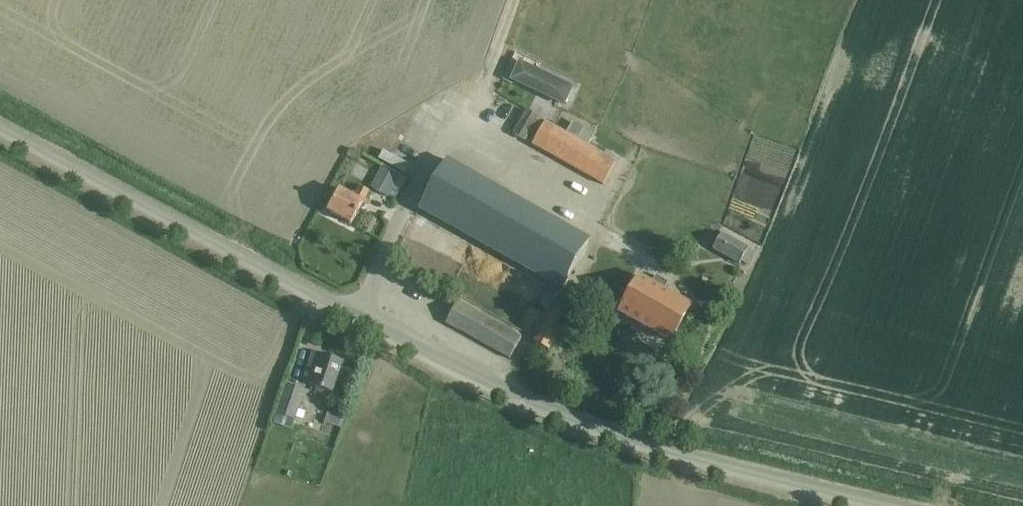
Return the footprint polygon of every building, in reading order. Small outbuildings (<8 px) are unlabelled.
[(520,57),(512,74),(564,100),(572,84),(520,57)] [(515,132),(514,134),(527,142),(540,118),(537,116),(527,111),(515,132)] [(545,122),(532,145),(543,151),(556,128),(545,122)] [(764,158),(771,129),(747,123),(740,153),(764,158)] [(573,124),(567,135),(588,147),(594,136),(573,124)] [(567,135),(556,128),(543,151),(581,172),(594,150),(588,147),(567,135)] [(351,149),(347,156),(358,162),(362,155),(351,149)] [(594,150),(581,172),(604,185),(616,163),(594,150)] [(564,285),(590,238),(446,158),(420,205),(564,285)] [(381,168),(372,185),(389,195),(394,187),(401,173),(384,163),(381,168)] [(352,221),(370,188),(360,183),(354,193),(340,186),(328,208),(352,221)] [(723,234),(714,249),(740,264),(749,248),(723,234)] [(672,338),(692,302),(640,274),(620,309),(672,338)] [(390,298),(406,301),(408,290),(393,286),(390,298)] [(509,356),(522,333),(458,298),(445,320),(509,356)] [(535,338),(549,346),(569,313),(555,305),(535,338)] [(305,377),(312,380),(310,386),(332,393),(342,362),(321,355),(321,356),(313,353),(305,377)] [(305,390),(286,384),(277,414),(295,420),(305,390)] [(326,414),(324,423),(338,427),(341,417),(326,414)]
